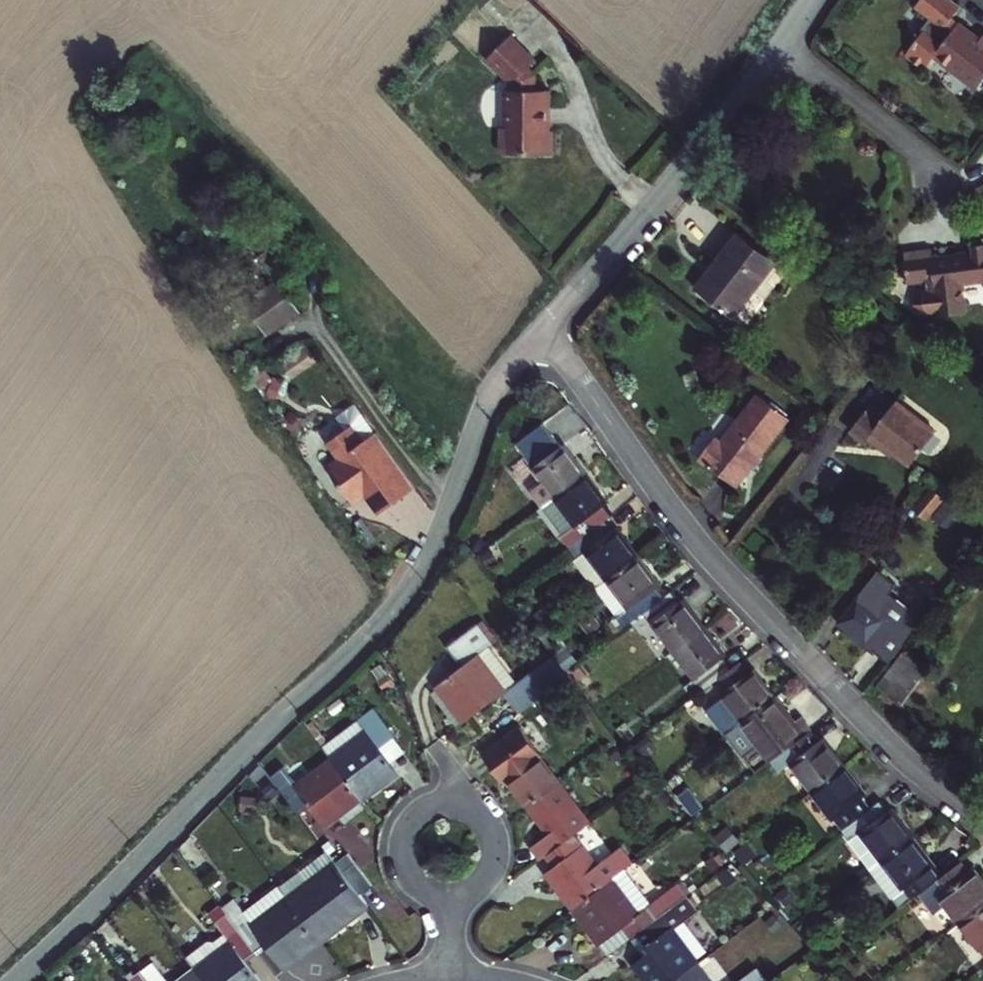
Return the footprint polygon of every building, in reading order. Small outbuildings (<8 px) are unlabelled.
[(982,79),(982,33),(982,35),(977,32),(980,28),(963,16),(956,24),(950,19),(964,0),(925,0),(924,2),(937,12),(929,24),(931,25),(915,50),(933,64),(943,50),(982,79)] [(536,56),(509,33),(488,58),(513,83),(536,70),(530,63),(536,56)] [(503,126),(504,152),(555,151),(555,128),(552,128),(552,86),(537,86),(536,70),(513,83),(513,89),(507,89),(507,126),(503,126)] [(250,221),(240,206),(230,213),(240,228),(250,221)] [(275,267),(279,264),(252,226),(237,236),(265,276),(240,293),(260,322),(290,301),(282,290),(288,286),(275,267)] [(714,264),(698,285),(730,311),(748,287),(771,255),(735,228),(710,261),(714,264)] [(903,246),(906,277),(934,275),(938,308),(966,306),(962,275),(982,273),(982,236),(974,237),(974,246),(970,246),(970,243),(956,245),(956,247),(934,250),(933,244),(903,246)] [(694,282),(698,285),(714,264),(710,261),(694,282)] [(760,296),(748,287),(730,311),(741,320),(760,296)] [(295,338),(274,353),(282,366),(304,350),(295,338)] [(256,361),(245,368),(258,387),(265,392),(274,373),(260,368),(256,361)] [(350,431),(362,422),(342,393),(324,407),(333,420),(339,415),(350,431)] [(721,436),(705,457),(741,487),(793,418),(764,394),(727,442),(721,436)] [(933,432),(894,402),(869,434),(909,464),(933,432)] [(350,431),(339,415),(333,420),(314,433),(325,450),(314,457),(341,494),(356,482),(361,489),(358,491),(367,503),(403,477),(363,422),(362,422),(350,431)] [(526,493),(537,509),(583,475),(562,447),(559,449),(541,425),(514,446),(540,482),(526,493)] [(583,475),(537,509),(565,547),(603,519),(607,516),(601,507),(606,504),(584,474),(583,475)] [(928,486),(912,508),(925,518),(940,495),(928,486)] [(932,517),(958,536),(971,518),(945,499),(932,517)] [(603,519),(565,547),(562,550),(591,589),(634,557),(613,528),(611,530),(603,519)] [(634,557),(591,589),(612,617),(604,624),(612,634),(646,608),(661,597),(653,586),(655,585),(634,557)] [(841,624),(892,662),(903,648),(925,618),(892,593),(899,584),(880,571),(841,624)] [(646,608),(675,648),(706,626),(685,597),(683,599),(674,587),(661,597),(646,608)] [(706,626),(675,648),(696,676),(685,683),(694,696),(718,678),(732,668),(723,656),(727,653),(706,626)] [(427,687),(456,725),(498,694),(511,684),(481,645),(482,644),(473,632),(447,652),(456,664),(427,687)] [(498,694),(510,710),(561,672),(549,656),(511,684),(498,694)] [(911,706),(932,679),(904,658),(882,686),(911,706)] [(726,733),(729,730),(773,697),(753,671),(749,674),(740,662),(732,668),(718,678),(727,689),(705,706),(726,733)] [(759,744),(771,760),(810,732),(812,730),(802,716),(795,722),(775,696),(773,697),(729,730),(746,754),(759,744)] [(329,753),(358,793),(394,767),(383,753),(395,744),(367,708),(326,738),(314,721),(308,725),(329,753)] [(478,752),(493,771),(535,739),(521,720),(478,752)] [(792,762),(813,790),(846,766),(825,739),(819,743),(810,732),(771,760),(779,772),(792,762)] [(564,777),(535,739),(493,771),(501,783),(506,779),(526,805),(564,777)] [(305,797),(322,821),(358,793),(329,753),(293,779),(278,759),(264,769),(292,807),(305,797)] [(846,766),(813,790),(832,816),(838,812),(847,824),(867,810),(858,797),(865,792),(846,766)] [(564,777),(526,805),(545,832),(528,845),(537,858),(544,852),(578,827),(593,816),(564,777)] [(879,801),(867,810),(847,824),(844,827),(852,838),(849,840),(869,868),(911,837),(891,810),(887,812),(879,801)] [(624,840),(600,858),(578,827),(544,852),(551,862),(545,866),(572,904),(629,863),(637,857),(624,840)] [(911,837),(869,868),(898,907),(932,883),(936,879),(928,868),(932,865),(911,837)] [(335,838),(322,848),(356,893),(369,883),(335,838)] [(276,884),(318,938),(364,903),(356,893),(322,848),(276,884)] [(624,922),(633,933),(690,891),(682,879),(655,899),(629,863),(572,904),(571,905),(598,942),(624,922)] [(932,883),(941,896),(938,898),(957,923),(982,905),(982,885),(973,872),(968,876),(958,863),(936,879),(932,883)] [(720,888),(711,875),(694,887),(704,900),(720,888)] [(222,911),(252,949),(262,941),(281,966),(318,938),(276,884),(241,911),(233,901),(222,911)] [(700,958),(711,951),(686,916),(700,905),(690,891),(633,933),(646,951),(637,958),(654,980),(669,980),(700,958)] [(957,923),(982,958),(982,905),(957,923)] [(202,980),(256,980),(239,958),(252,949),(222,911),(210,920),(226,942),(216,949),(206,935),(182,954),(192,967),(202,980)] [(606,953),(633,933),(624,922),(598,942),(606,953)] [(700,958),(669,980),(717,980),(700,958)] [(777,973),(766,958),(734,980),(767,980),(777,973)] [(192,967),(175,980),(202,980),(192,967)]
